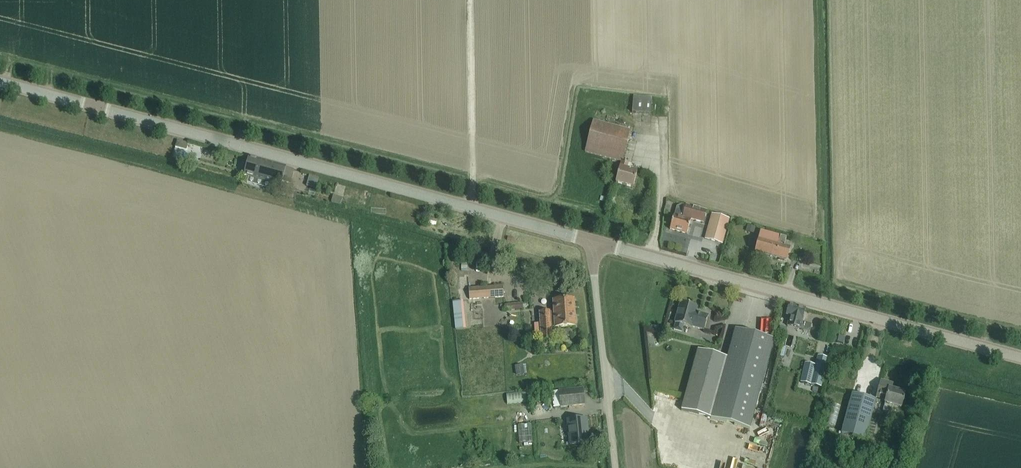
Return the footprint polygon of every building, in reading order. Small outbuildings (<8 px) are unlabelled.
[(650,115),(651,100),(633,98),(632,114),(650,115)] [(629,159),(639,127),(601,115),(591,147),(629,159)] [(182,149),(184,142),(176,140),(174,147),(182,149)] [(209,145),(208,155),(219,156),(220,146),(209,145)] [(286,167),(249,157),(244,174),(280,184),(281,180),(290,183),(294,170),(286,168),(286,167)] [(619,167),(615,183),(633,187),(637,172),(626,169),(628,163),(622,161),(621,161),(620,167),(619,167)] [(704,222),(707,212),(685,205),(681,218),(673,216),(670,229),(686,233),(686,234),(687,234),(691,219),(704,222)] [(722,243),(725,233),(729,219),(712,215),(705,238),(722,243)] [(753,233),(755,227),(748,225),(746,231),(753,233)] [(786,261),(789,251),(790,248),(784,247),(786,238),(761,231),(755,252),(781,259),(786,261)] [(469,300),(504,297),(503,285),(468,288),(469,300)] [(563,300),(563,297),(553,297),(553,301),(553,312),(550,312),(549,312),(539,312),(540,324),(534,324),(535,338),(541,337),(541,341),(550,340),(550,333),(558,333),(557,327),(575,326),(574,300),(563,300)] [(529,306),(528,298),(511,300),(511,307),(529,306)] [(704,330),(708,315),(696,312),(697,307),(680,302),(675,323),(674,330),(682,332),(684,326),(691,328),(692,327),(704,330)] [(809,332),(811,324),(803,322),(802,319),(805,309),(789,304),(786,314),(786,315),(790,316),(787,326),(809,332)] [(465,317),(465,326),(481,325),(481,316),(465,317)] [(749,429),(758,398),(774,339),(735,329),(711,418),(749,429)] [(792,347),(795,336),(788,334),(785,345),(792,347)] [(796,361),(798,352),(785,348),(783,358),(796,361)] [(708,418),(712,406),(725,358),(697,350),(680,410),(708,418)] [(523,369),(532,367),(530,360),(521,361),(523,369)] [(816,365),(805,362),(803,374),(808,375),(807,383),(811,384),(816,365)] [(904,401),(904,399),(903,399),(905,393),(891,389),(892,383),(881,380),(877,396),(886,399),(883,410),(891,412),(893,404),(901,406),(903,400),(904,401)] [(561,407),(575,405),(585,404),(583,388),(559,390),(561,407)] [(507,404),(526,402),(526,392),(507,394),(507,404)] [(865,439),(873,410),(875,400),(852,394),(849,404),(842,433),(865,439)] [(665,399),(663,405),(671,408),(673,402),(665,399)] [(579,444),(579,443),(587,442),(585,428),(587,428),(586,418),(567,420),(569,444),(577,443),(577,445),(579,444)] [(537,439),(536,429),(526,430),(526,440),(537,439)]
